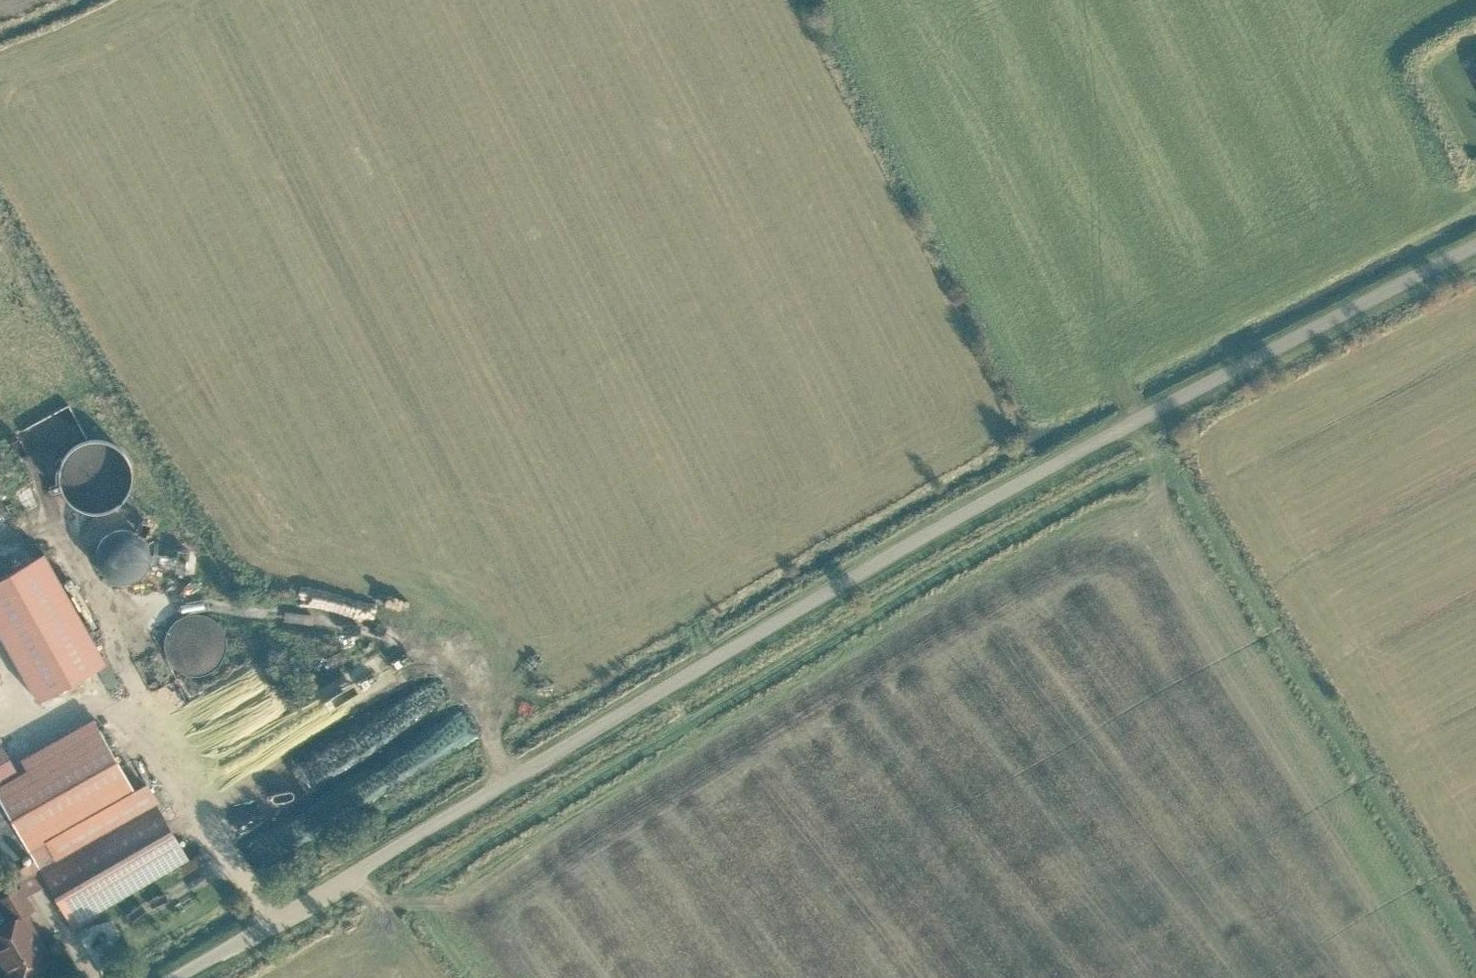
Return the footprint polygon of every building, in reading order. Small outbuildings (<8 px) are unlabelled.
[(112,510),(122,503),(129,494),(133,482),(133,470),(129,459),(121,449),(111,442),(100,439),(88,440),(76,445),(66,453),(60,464),(58,477),(60,489),(66,500),(76,508),(88,513),(100,514),(112,510)] [(10,503),(2,485),(0,486),(0,508),(10,503)] [(148,546),(143,539),(136,533),(128,530),(119,530),(111,533),(104,538),(99,545),(96,554),(96,562),(99,571),(105,578),(113,583),(122,585),(132,584),(140,579),(146,572),(150,564),(151,554),(148,546)] [(0,571),(0,632),(35,699),(105,662),(44,548),(0,571)] [(209,669),(217,663),(223,656),(226,646),(226,637),(224,627),(218,619),(210,613),(201,610),(191,610),(181,613),(172,619),(167,628),(164,639),(166,650),(170,659),(178,667),(188,671),(199,671),(209,669)] [(388,706),(283,768),(298,792),(402,730),(388,706)] [(0,778),(0,793),(74,923),(188,858),(143,780),(135,784),(99,722),(0,778)] [(9,977),(13,977),(54,956),(30,912),(35,909),(20,882),(0,893),(0,904),(6,915),(0,918),(0,962),(9,977)]
